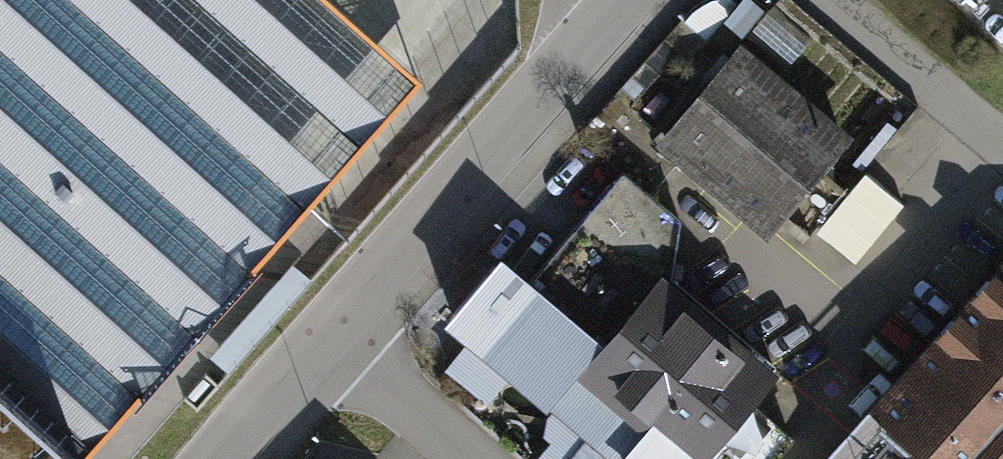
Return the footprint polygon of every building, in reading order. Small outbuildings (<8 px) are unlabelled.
[(78,0),(0,0),(0,458),(81,458),(139,394),(143,397),(255,272),(251,269),(308,206),(78,0)] [(308,206),(422,80),(333,0),(78,0),(308,206)] [(843,137),(742,53),(667,142),(768,226),(776,215),(804,238),(844,190),(817,168),(843,137)] [(623,172),(523,289),(530,295),(487,346),(595,437),(576,458),(704,458),(697,452),(709,438),(734,458),(771,458),(790,437),(745,398),(773,366),(670,281),(679,220),(623,172)] [(838,232),(876,251),(901,203),(863,183),(838,232)] [(826,458),(1002,458),(1002,402),(1001,400),(1002,397),(1002,262),(826,458)] [(310,280),(292,264),(210,357),(228,373),(310,280)] [(530,295),(523,289),(494,265),(451,315),(487,346),(530,295)] [(558,446),(547,458),(575,458),(558,446)]
